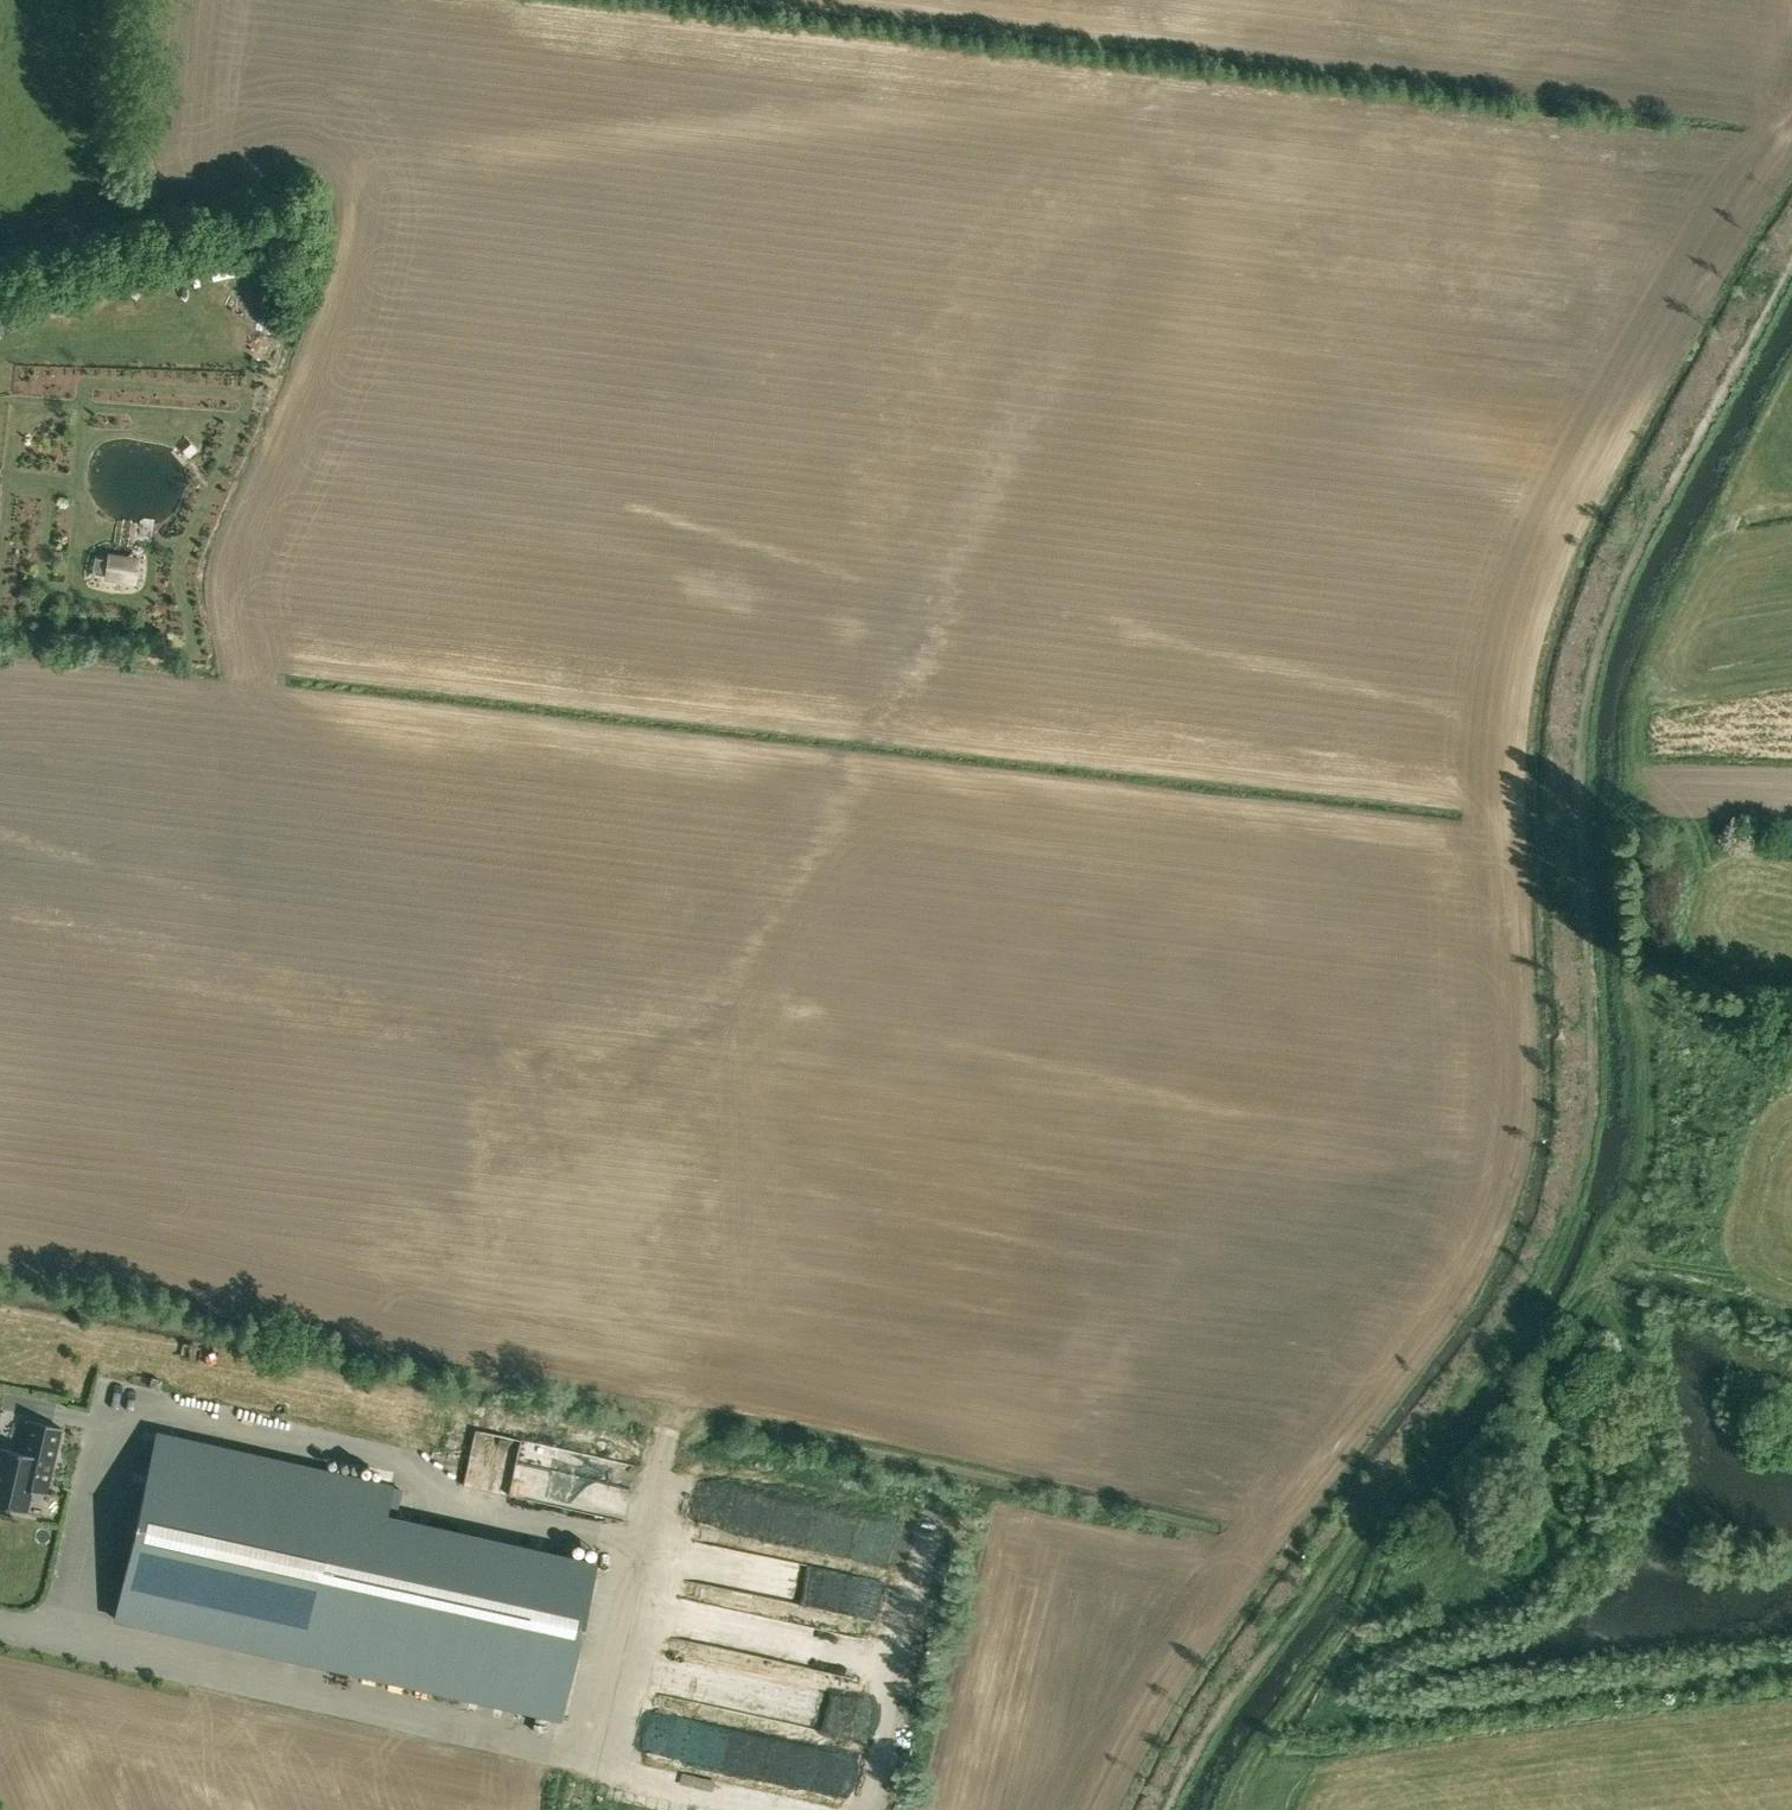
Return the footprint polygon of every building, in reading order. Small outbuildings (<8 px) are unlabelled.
[(49,1480),(61,1428),(27,1420),(20,1452),(0,1447),(0,1506),(26,1512),(31,1490),(34,1476),(49,1480)] [(157,1433),(115,1619),(558,1718),(593,1563),(384,1516),(391,1486),(157,1433)] [(579,1485),(580,1508),(619,1507),(619,1484),(579,1485)] [(913,1575),(922,1529),(710,1487),(703,1524),(771,1538),(768,1555),(715,1545),(712,1559),(697,1556),(692,1582),(843,1612),(851,1575),(822,1569),(819,1581),(802,1577),(798,1595),(786,1592),(794,1552),(913,1575)]
